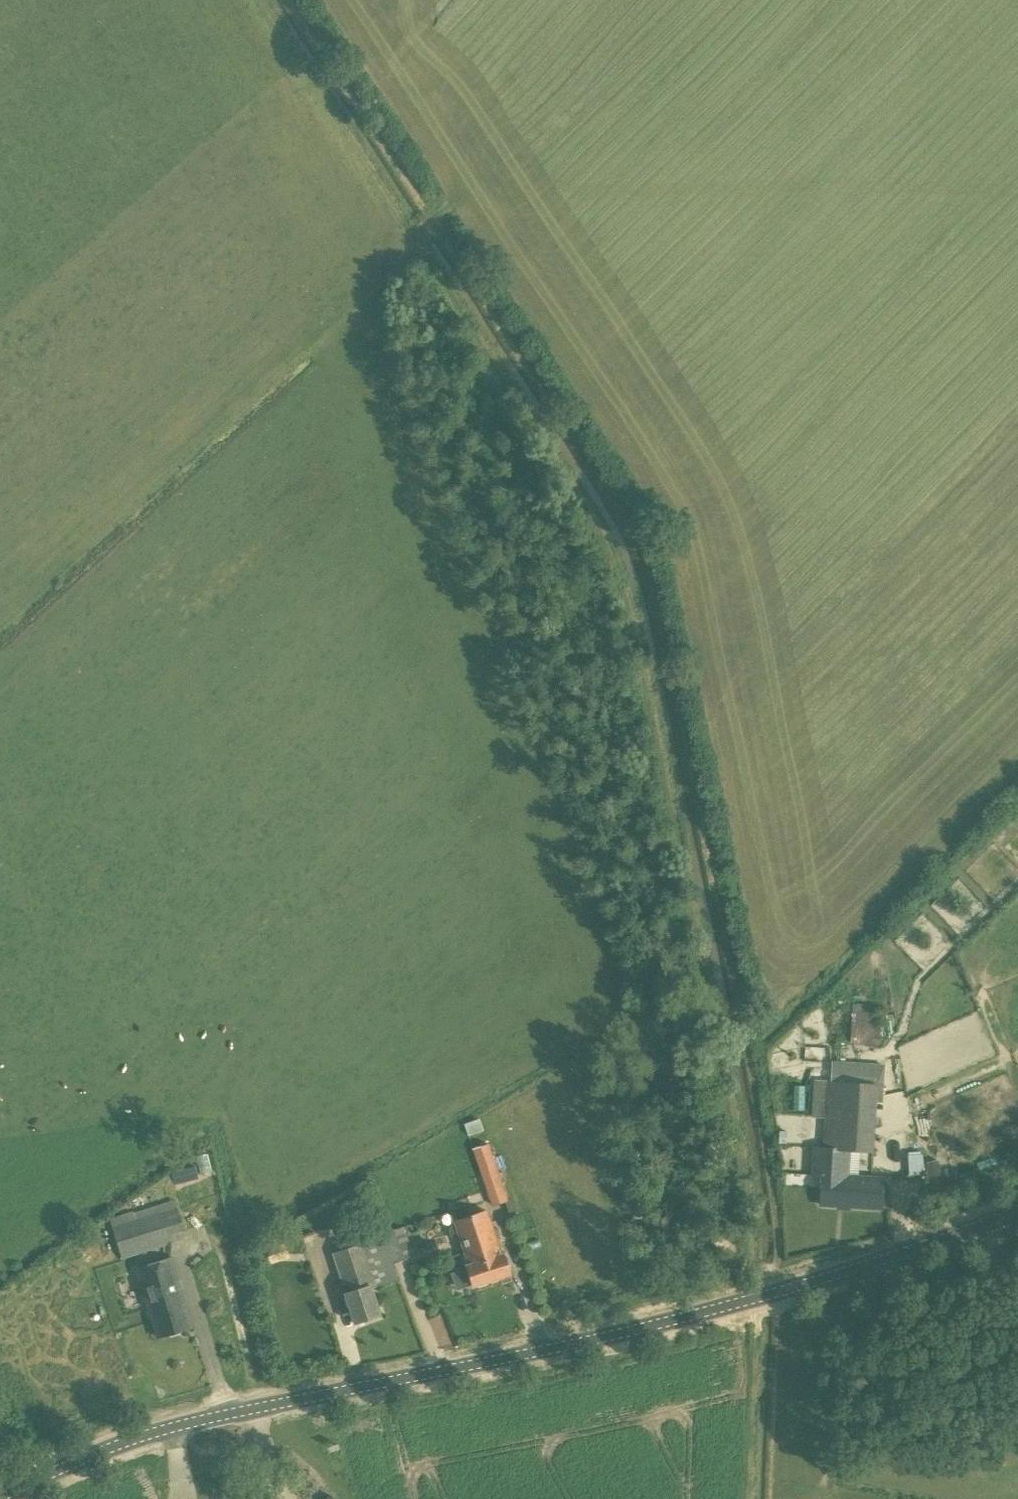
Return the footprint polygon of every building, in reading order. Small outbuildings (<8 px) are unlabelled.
[(858,1040),(876,1040),(876,1000),(858,1000),(858,1040)] [(856,1176),(857,1176),(859,1151),(872,1152),(877,1084),(814,1080),(812,1117),(824,1118),(822,1148),(814,1148),(813,1176),(820,1176),(821,1175),(840,1176),(840,1180),(844,1180),(843,1187),(855,1188),(856,1176)] [(492,1206),(507,1200),(488,1144),(472,1149),(492,1206)] [(945,1198),(937,1162),(924,1164),(932,1201),(945,1198)] [(184,1231),(175,1199),(132,1212),(132,1211),(109,1218),(122,1258),(170,1244),(167,1236),(184,1231)] [(465,1254),(497,1244),(486,1210),(469,1216),(466,1208),(453,1212),(452,1210),(440,1214),(442,1222),(455,1218),(455,1220),(454,1221),(455,1225),(451,1226),(449,1230),(450,1236),(455,1237),(459,1236),(465,1254)] [(383,1238),(392,1263),(414,1255),(402,1226),(393,1230),(393,1229),(381,1233),(383,1238)] [(497,1244),(465,1254),(468,1265),(466,1266),(473,1286),(509,1274),(502,1254),(500,1254),(497,1244)] [(379,1315),(371,1288),(375,1287),(361,1245),(332,1254),(342,1286),(338,1288),(344,1309),(349,1307),(354,1323),(379,1315)] [(158,1337),(190,1327),(169,1259),(137,1268),(158,1337)]
